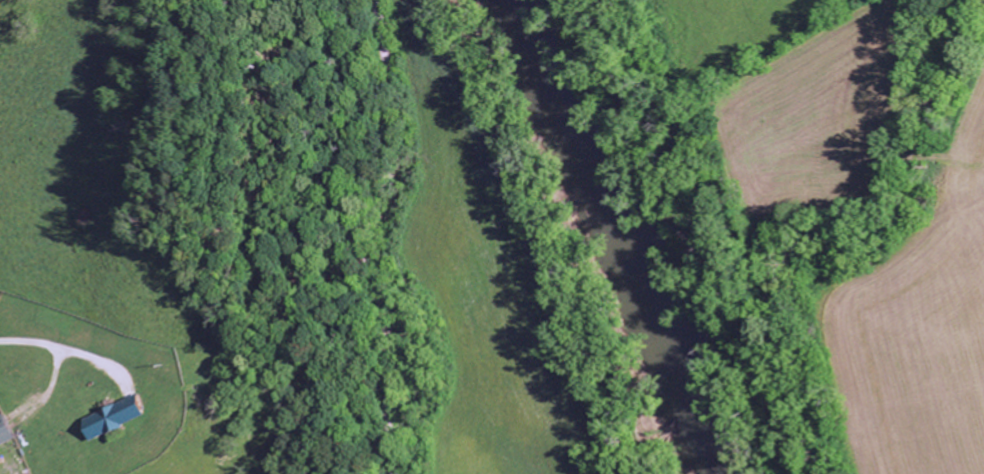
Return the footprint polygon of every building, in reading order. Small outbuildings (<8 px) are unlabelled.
[(91,440),(151,418),(142,394),(82,417),(91,440)] [(9,440),(0,416),(0,443),(9,440)]
